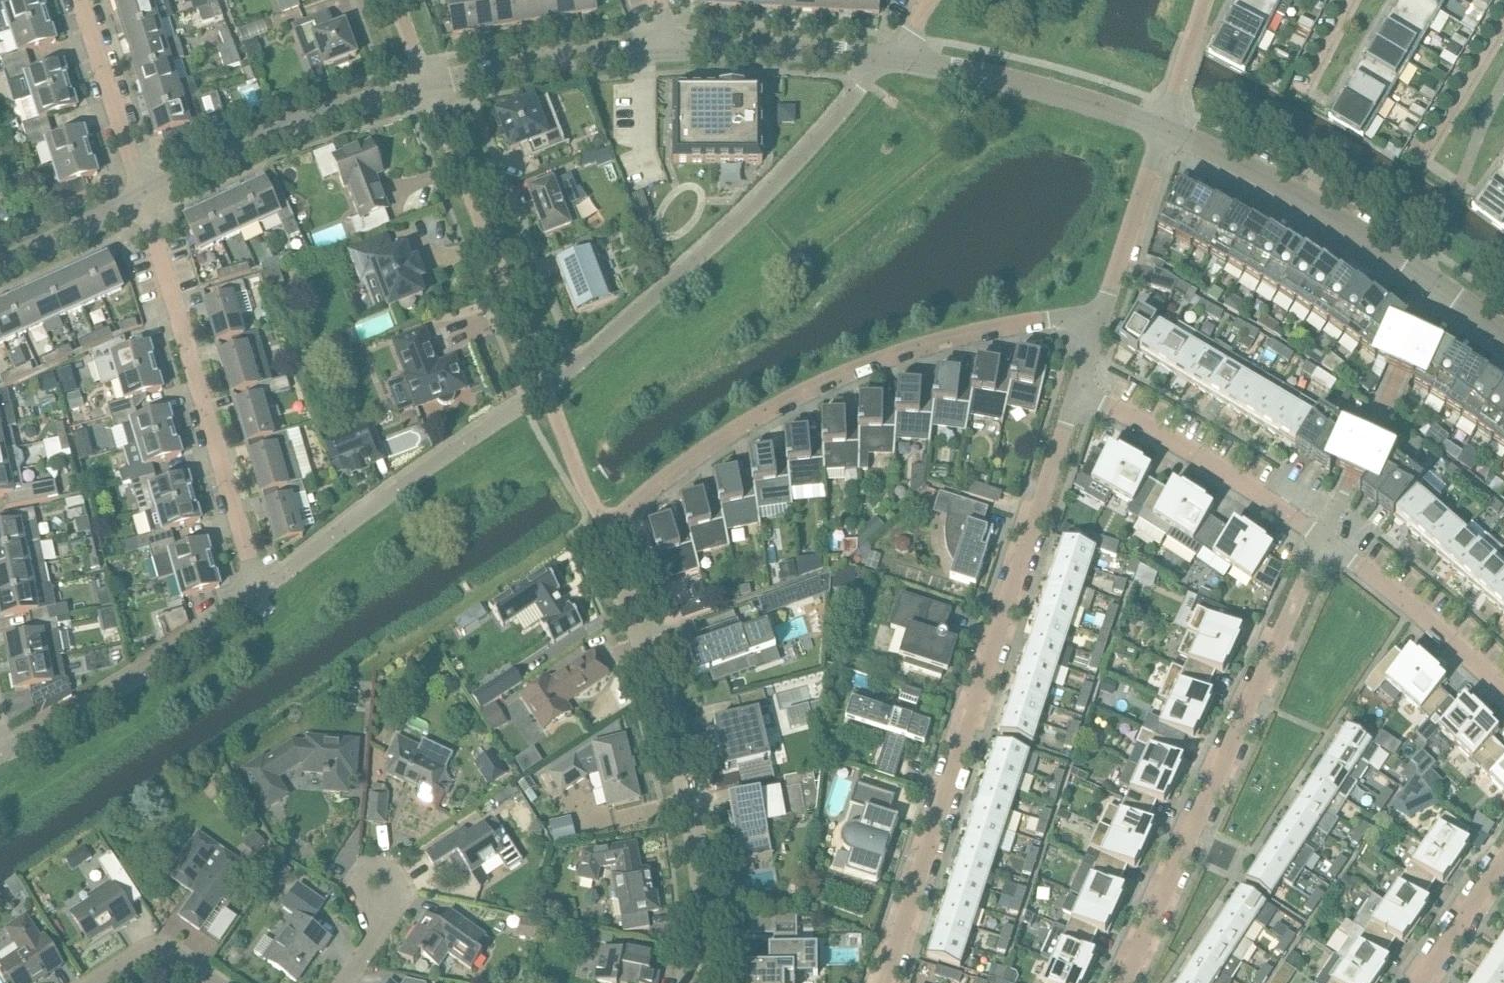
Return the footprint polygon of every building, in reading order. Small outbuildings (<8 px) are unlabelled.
[(42,0),(36,0),(22,5),(20,0),(0,0),(0,35),(12,32),(49,20),(42,0)] [(119,11),(152,1),(154,0),(115,0),(119,11)] [(453,34),(454,35),(475,32),(470,0),(437,0),(444,20),(451,18),(454,33),(453,34)] [(475,32),(495,28),(491,0),(470,0),(475,32)] [(495,28),(515,25),(511,0),(491,0),(495,28)] [(515,25),(536,22),(532,0),(511,0),(515,25)] [(536,22),(556,19),(553,0),(532,0),(536,22)] [(556,19),(576,15),(573,0),(553,0),(556,19)] [(576,15),(597,12),(597,10),(596,8),(595,0),(573,0),(576,15)] [(735,7),(756,8),(756,0),(736,0),(735,7)] [(756,8),(776,9),(777,0),(756,0),(756,8)] [(776,9),(796,10),(797,0),(777,0),(776,9)] [(796,10),(817,11),(817,0),(797,0),(796,10)] [(817,11),(837,12),(838,0),(817,0),(817,11)] [(837,12),(858,13),(858,0),(838,0),(837,12)] [(879,15),(880,13),(879,12),(879,0),(858,0),(858,13),(879,15)] [(1266,32),(1275,13),(1249,0),(1237,0),(1230,14),(1266,32)] [(1275,13),(1285,18),(1294,0),(1249,0),(1275,13)] [(1321,13),(1325,6),(1313,0),(1311,0),(1308,7),(1321,13)] [(1395,9),(1429,29),(1440,11),(1420,0),(1400,0),(1395,9)] [(1440,11),(1446,0),(1420,0),(1440,11)] [(1485,14),(1489,7),(1477,0),(1476,0),(1472,7),(1485,14)] [(119,11),(125,32),(158,21),(152,1),(119,11)] [(215,20),(223,16),(218,3),(209,6),(215,20)] [(1395,9),(1384,26),(1419,47),(1429,29),(1395,9)] [(320,53),(325,68),(334,64),(336,68),(349,63),(348,59),(357,56),(345,24),(334,28),(328,14),(293,27),(305,58),(320,53)] [(1230,14),(1221,32),(1257,50),(1266,32),(1230,14)] [(1298,25),(1311,32),(1315,24),(1302,17),(1298,25)] [(1479,25),(1465,17),(1461,24),(1474,32),(1479,25)] [(56,42),(49,20),(12,32),(19,53),(2,58),(5,70),(29,63),(26,51),(56,42)] [(125,32),(131,52),(165,42),(158,21),(125,32)] [(1384,26),(1374,44),(1408,64),(1419,47),(1384,26)] [(219,33),(225,46),(233,43),(228,29),(219,33)] [(1221,32),(1209,56),(1244,74),(1257,50),(1221,32)] [(1451,42),(1464,50),(1468,42),(1455,35),(1451,42)] [(1292,36),(1288,43),(1302,50),(1306,42),(1292,36)] [(138,73),(171,63),(183,59),(176,38),(165,42),(131,52),(138,73)] [(257,39),(243,44),(249,60),(263,55),(257,39)] [(1374,44),(1364,61),(1398,82),(1408,64),(1374,44)] [(219,54),(225,69),(241,64),(236,49),(219,54)] [(1275,50),(1272,58),(1293,68),(1296,60),(1275,50)] [(1440,59),(1453,67),(1457,60),(1444,52),(1440,59)] [(1364,61),(1353,79),(1387,99),(1398,82),(1364,61)] [(6,70),(3,71),(14,104),(21,102),(70,86),(63,65),(33,74),(29,63),(6,70)] [(138,73),(144,93),(177,83),(171,63),(138,73)] [(247,84),(256,81),(250,67),(242,70),(247,84)] [(1430,77),(1443,84),(1447,77),(1434,69),(1430,77)] [(1267,86),(1281,92),(1285,84),(1271,78),(1267,86)] [(1353,79),(1343,96),(1377,117),(1387,99),(1353,79)] [(144,93),(150,114),(184,104),(177,83),(144,93)] [(77,108),(70,86),(21,102),(28,123),(23,125),(26,137),(50,129),(47,118),(77,108)] [(1420,94),(1432,102),(1437,95),(1424,87),(1420,94)] [(674,162),(762,162),(762,90),(744,90),(744,88),(721,88),(721,90),(674,90),(674,162)] [(184,104),(150,114),(157,135),(162,134),(183,128),(187,142),(210,132),(227,125),(217,94),(200,99),(184,104)] [(1377,117),(1343,96),(1329,120),(1363,140),(1377,117)] [(555,115),(548,97),(499,116),(512,150),(527,144),(533,159),(570,144),(569,143),(566,144),(555,116),(558,115),(558,114),(555,115)] [(1426,112),(1413,105),(1409,112),(1422,120),(1426,112)] [(1416,130),(1402,122),(1398,130),(1411,137),(1416,130)] [(54,141),(50,129),(26,137),(30,148),(47,143),(54,164),(91,153),(84,131),(54,141)] [(595,139),(592,145),(595,150),(605,146),(601,136),(595,139)] [(384,211),(388,209),(375,176),(383,173),(379,165),(381,161),(381,156),(378,153),(374,151),(371,143),(334,158),(345,187),(349,186),(362,220),(352,223),(358,238),(390,226),(384,211)] [(1402,153),(1389,145),(1385,153),(1398,161),(1402,153)] [(597,151),(580,158),(584,167),(600,161),(601,165),(612,161),(608,149),(597,153),(597,151)] [(98,175),(91,153),(54,164),(61,185),(43,191),(50,211),(87,192),(83,179),(98,175)] [(1500,170),(1488,187),(1503,198),(1503,173),(1500,170)] [(553,181),(529,191),(541,222),(539,223),(539,226),(540,229),(541,232),(544,235),(545,234),(547,237),(572,227),(571,226),(580,223),(575,208),(587,199),(580,189),(577,190),(571,175),(554,182),(553,181)] [(245,192),(260,224),(278,215),(282,223),(293,217),(281,190),(271,195),(265,182),(245,192)] [(1488,187),(1472,209),(1503,232),(1503,198),(1488,187)] [(1155,232),(1157,232),(1174,240),(1198,197),(1197,196),(1197,197),(1179,188),(1155,232)] [(225,201),(240,233),(260,224),(245,192),(225,201)] [(643,192),(632,196),(637,211),(648,207),(643,192)] [(1174,240),(1191,249),(1216,205),(1215,206),(1198,197),(1174,240)] [(205,210),(221,242),(240,233),(225,201),(205,210)] [(1216,205),(1191,249),(1210,258),(1235,214),(1234,214),(1233,215),(1216,205)] [(221,242),(205,210),(185,219),(200,252),(221,242)] [(1210,258),(1228,267),(1253,224),(1252,223),(1251,224),(1235,214),(1210,258)] [(646,237),(638,218),(630,222),(637,241),(646,237)] [(1253,224),(1228,267),(1245,276),(1270,233),(1269,234),(1253,224)] [(1245,276),(1262,286),(1288,243),(1287,243),(1287,244),(1270,233),(1245,276)] [(581,241),(577,243),(579,250),(595,245),(592,237),(591,237),(581,241)] [(390,308),(399,304),(400,308),(406,310),(412,308),(415,302),(414,299),(423,295),(418,281),(423,278),(416,260),(411,263),(405,248),(392,253),(386,238),(351,252),(363,282),(377,276),(390,308)] [(1288,243),(1262,286),(1279,296),(1306,253),(1305,253),(1304,254),(1288,243)] [(557,263),(576,314),(615,300),(595,248),(557,263)] [(291,253),(276,259),(279,267),(295,262),(291,253)] [(1279,296),(1295,306),(1323,264),(1322,264),(1306,253),(1279,296)] [(108,257),(87,266),(102,299),(122,290),(108,257)] [(1146,257),(1143,268),(1154,272),(1155,269),(1158,261),(1146,257)] [(261,265),(264,273),(279,267),(276,259),(261,265)] [(248,263),(233,268),(235,277),(251,272),(248,263)] [(1323,264),(1295,306),(1312,316),(1340,275),(1340,274),(1339,275),(1323,264)] [(87,266),(68,275),(82,308),(102,299),(87,266)] [(220,281),(235,277),(233,268),(217,272),(220,281)] [(1143,268),(1138,283),(1172,294),(1175,290),(1179,282),(1155,269),(1154,272),(1143,268)] [(285,284),(279,269),(260,276),(266,291),(285,284)] [(68,275),(48,284),(62,317),(82,308),(68,275)] [(1312,316),(1328,326),(1357,286),(1357,285),(1356,286),(1340,275),(1312,316)] [(233,339),(244,335),(238,317),(252,313),(246,293),(247,293),(243,281),(218,288),(221,300),(207,304),(209,310),(208,311),(218,343),(233,339)] [(1191,288),(1179,282),(1175,290),(1187,296),(1191,288)] [(48,284),(28,293),(43,325),(62,317),(48,284)] [(1357,286),(1328,326),(1345,337),(1374,297),(1373,296),(1373,297),(1357,286)] [(28,293),(8,302),(23,334),(43,325),(28,293)] [(1345,337),(1361,348),(1391,308),(1390,308),(1389,309),(1374,297),(1345,337)] [(1197,308),(1209,315),(1213,307),(1201,301),(1197,308)] [(0,306),(0,336),(3,343),(23,334),(8,302),(0,306)] [(1224,313),(1213,307),(1209,315),(1219,321),(1224,313)] [(1378,357),(1397,333),(1408,321),(1407,320),(1406,320),(1391,308),(1361,348),(1376,359),(1378,357)] [(1137,354),(1156,321),(1138,310),(1120,341),(1137,354)] [(120,324),(123,332),(139,328),(136,319),(120,324)] [(1232,328),(1244,335),(1249,327),(1236,320),(1232,328)] [(1156,321),(1137,354),(1139,352),(1154,364),(1174,332),(1156,321)] [(1179,323),(1174,332),(1154,364),(1155,365),(1156,363),(1172,375),(1197,334),(1179,323)] [(1249,327),(1244,335),(1255,341),(1260,333),(1249,327)] [(1286,332),(1278,327),(1273,334),(1281,339),(1286,332)] [(109,328),(94,334),(98,343),(113,336),(109,328)] [(1385,366),(1394,371),(1399,373),(1415,337),(1401,330),(1399,334),(1397,333),(1378,357),(1387,361),(1385,366)] [(244,335),(233,339),(236,350),(222,354),(224,361),(223,361),(232,394),(247,389),(272,381),(258,331),(244,335)] [(405,378),(416,408),(438,399),(440,403),(444,404),(448,405),(451,403),(454,400),(455,397),(455,393),(466,388),(454,359),(438,365),(424,331),(394,343),(408,377),(405,378)] [(80,341),(83,350),(98,343),(94,334),(80,341)] [(1197,334),(1172,375),(1173,375),(1174,373),(1189,385),(1214,344),(1197,334)] [(1399,373),(1405,376),(1413,379),(1415,374),(1417,375),(1432,349),(1428,347),(1429,343),(1415,337),(1399,373)] [(125,338),(91,352),(101,384),(119,379),(156,368),(150,346),(129,353),(125,338)] [(1267,348),(1279,356),(1284,348),(1272,340),(1267,348)] [(1216,341),(1214,344),(1189,385),(1190,386),(1192,384),(1207,395),(1226,363),(1232,355),(1233,352),(1216,341)] [(1417,375),(1412,385),(1429,396),(1454,354),(1455,353),(1438,343),(1438,342),(1437,341),(1432,349),(1417,375)] [(70,345),(55,352),(59,361),(74,354),(70,345)] [(1284,348),(1279,356),(1289,362),(1294,355),(1284,348)] [(19,350),(9,354),(15,368),(25,364),(19,350)] [(40,359),(44,367),(59,361),(55,352),(40,359)] [(1038,370),(1041,357),(1018,352),(1013,374),(1000,371),(999,370),(994,394),(1008,397),(1006,405),(1007,405),(1028,410),(1028,407),(1036,409),(1035,415),(1036,415),(1047,369),(1045,369),(1045,371),(1038,370)] [(1329,357),(1322,366),(1336,375),(1345,365),(1331,354),(1329,357)] [(1445,407),(1471,366),(1472,365),(1454,354),(1429,396),(1445,407)] [(1226,363),(1207,395),(1208,396),(1209,394),(1224,406),(1244,373),(1249,365),(1232,355),(1226,363)] [(1000,371),(1001,364),(977,360),(973,382),(960,380),(956,403),(970,406),(969,414),(990,418),(991,415),(1003,417),(1001,423),(1003,423),(1007,405),(1006,405),(1008,397),(994,394),(999,370),(1000,371)] [(1306,362),(1301,370),(1313,378),(1318,370),(1306,362)] [(25,366),(16,370),(19,379),(34,372),(30,363),(25,366)] [(1249,365),(1244,373),(1224,406),(1225,406),(1226,404),(1242,416),(1266,375),(1249,365)] [(1461,419),(1488,378),(1488,377),(1471,366),(1445,407),(1461,419)] [(108,405),(111,417),(135,410),(132,399),(163,390),(156,368),(119,379),(125,400),(108,405)] [(1,377),(5,385),(19,379),(16,370),(1,377)] [(1318,370),(1313,378),(1312,380),(1333,393),(1339,384),(1318,370)] [(932,425),(953,427),(954,425),(966,426),(965,432),(966,432),(969,414),(970,406),(956,403),(960,380),(961,374),(937,371),(935,393),(922,391),(921,391),(919,415),(932,416),(932,425)] [(1369,392),(1380,379),(1370,371),(1359,384),(1369,392)] [(52,373),(41,376),(45,391),(56,388),(52,373)] [(1266,375),(1242,416),(1243,417),(1244,415),(1259,427),(1284,386),(1266,375)] [(272,381),(247,389),(251,401),(237,405),(239,411),(238,411),(247,444),(262,440),(273,436),(262,398),(291,390),(287,377),(272,381)] [(1503,390),(1503,389),(1503,388),(1488,378),(1461,419),(1477,430),(1503,390)] [(895,438),(896,438),(917,439),(917,437),(929,438),(929,443),(930,443),(932,425),(932,416),(919,415),(921,391),(922,391),(922,385),(898,383),(897,406),(883,405),(882,429),(895,429),(895,438)] [(1284,386),(1259,427),(1260,427),(1262,425),(1277,437),(1296,405),(1301,396),(1284,386)] [(11,428),(16,427),(8,390),(0,394),(0,430),(11,428)] [(1347,390),(1340,402),(1346,405),(1352,393),(1347,390)] [(1492,442),(1503,425),(1503,390),(1477,430),(1492,442)] [(78,396),(64,399),(68,412),(82,409),(78,396)] [(1301,396),(1296,405),(1277,437),(1278,438),(1279,436),(1295,448),(1315,416),(1320,408),(1301,396)] [(860,452),(860,471),(868,471),(868,452),(881,453),(881,450),(894,451),(893,456),(895,456),(896,438),(895,438),(895,429),(882,429),(883,405),(883,398),(859,398),(859,420),(846,420),(845,420),(845,444),(859,444),(859,452),(860,452)] [(1320,408),(1315,416),(1295,448),(1296,448),(1295,450),(1312,460),(1312,461),(1312,462),(1338,419),(1320,408)] [(122,427),(128,448),(175,434),(169,412),(139,421),(135,410),(111,417),(115,429),(122,427)] [(824,469),(825,469),(846,468),(846,466),(858,465),(858,471),(860,471),(860,452),(859,452),(859,444),(845,444),(845,420),(846,420),(846,414),(822,415),(823,437),(809,437),(809,438),(810,461),(824,461),(824,469)] [(1349,439),(1355,430),(1338,419),(1312,462),(1329,471),(1328,472),(1330,473),(1334,465),(1349,439)] [(54,425),(58,439),(67,437),(63,423),(54,425)] [(1441,449),(1449,438),(1433,425),(1426,437),(1441,449)] [(1503,451),(1503,425),(1492,442),(1503,451)] [(16,449),(11,428),(0,430),(0,452),(16,449)] [(774,457),(773,457),(776,480),(790,479),(790,487),(791,487),(826,484),(825,469),(824,469),(824,461),(810,461),(809,438),(809,437),(809,431),(785,433),(787,456),(774,457)] [(262,494),(277,490),(302,482),(287,432),(273,436),(262,440),(265,451),(252,455),(254,461),(252,462),(262,494)] [(122,485),(131,483),(155,476),(151,465),(182,456),(175,434),(128,448),(125,449),(127,454),(126,456),(128,464),(130,465),(131,469),(119,473),(122,485)] [(356,449),(350,434),(328,442),(334,458),(356,449)] [(1349,439),(1334,465),(1339,467),(1337,471),(1351,477),(1368,441),(1354,435),(1351,440),(1349,439)] [(1426,444),(1416,436),(1405,449),(1415,457),(1426,444)] [(62,454),(70,452),(67,437),(58,439),(62,454)] [(367,445),(374,463),(387,459),(380,441),(367,445)] [(1389,457),(1380,453),(1382,448),(1368,441),(1351,477),(1366,484),(1367,480),(1369,481),(1389,457)] [(16,449),(0,452),(0,474),(20,470),(25,463),(23,453),(16,449)] [(1095,449),(1074,486),(1075,486),(1087,492),(1092,482),(1112,493),(1131,458),(1121,452),(1119,454),(1109,449),(1106,455),(1095,449)] [(757,507),(758,507),(779,504),(779,502),(791,500),(791,506),(793,506),(791,487),(790,487),(790,479),(776,480),(773,457),(774,457),(773,451),(749,454),(752,476),(739,478),(742,501),(756,499),(757,507)] [(1376,506),(1407,467),(1391,455),(1389,457),(1369,481),(1359,494),(1360,495),(1361,494),(1376,506)] [(912,466),(910,495),(911,495),(925,483),(927,467),(928,457),(921,457),(921,467),(912,466)] [(344,462),(348,472),(350,477),(361,473),(355,458),(344,462)] [(1127,513),(1137,519),(1158,485),(1147,478),(1151,472),(1141,466),(1142,464),(1131,458),(1112,493),(1132,504),(1127,513)] [(335,477),(348,472),(344,462),(332,467),(335,477)] [(1475,467),(1468,462),(1464,467),(1471,472),(1475,467)] [(1445,472),(1456,480),(1461,473),(1451,465),(1445,472)] [(1376,506),(1377,506),(1393,518),(1417,488),(1423,479),(1407,467),(1376,506)] [(0,474),(0,497),(6,496),(9,508),(58,497),(55,482),(24,487),(20,470),(0,474)] [(726,529),(747,525),(746,523),(759,520),(759,526),(761,526),(758,507),(757,507),(756,499),(742,501),(739,478),(738,471),(714,476),(719,498),(706,501),(705,501),(710,524),(724,521),(726,529)] [(1409,532),(1410,532),(1435,504),(1448,488),(1429,472),(1423,479),(1417,488),(1393,518),(1410,530),(1409,532)] [(1466,488),(1471,481),(1461,473),(1456,480),(1466,488)] [(131,483),(140,515),(144,514),(195,500),(188,478),(158,486),(155,476),(131,483)] [(302,482),(277,490),(280,501),(266,506),(268,511),(267,512),(277,545),(303,537),(296,513),(310,509),(302,482)] [(969,496),(993,504),(997,491),(973,484),(969,496)] [(1168,537),(1194,495),(1184,489),(1182,491),(1173,485),(1169,491),(1158,485),(1137,519),(1168,537)] [(1477,498),(1487,506),(1493,499),(1483,491),(1477,498)] [(987,551),(986,550),(982,549),(988,530),(982,528),(988,509),(940,493),(937,503),(938,503),(938,502),(950,506),(947,518),(948,518),(947,521),(946,528),(946,535),(947,542),(949,549),(952,556),(956,561),(950,578),(976,587),(987,551)] [(695,552),(696,552),(716,547),(716,545),(727,542),(728,548),(730,547),(726,529),(724,521),(710,524),(705,501),(706,501),(704,494),(681,500),(686,522),(674,525),(673,525),(679,548),(693,544),(695,552)] [(1202,548),(1219,523),(1209,516),(1213,510),(1204,504),(1205,502),(1194,495),(1168,537),(1197,556),(1202,548)] [(83,498),(65,502),(67,511),(85,507),(83,498)] [(1498,514),(1503,507),(1493,499),(1487,506),(1498,514)] [(135,539),(138,551),(150,548),(173,541),(170,530),(201,521),(195,500),(144,514),(150,535),(135,539)] [(1424,545),(1425,546),(1450,517),(1435,504),(1410,532),(1426,543),(1424,545)] [(39,543),(35,522),(37,521),(34,509),(1,516),(4,528),(0,528),(0,551),(39,543)] [(1440,559),(1465,531),(1450,517),(1425,546),(1441,556),(1440,559)] [(674,525),(672,519),(649,526),(658,555),(655,556),(654,552),(652,552),(662,582),(663,582),(662,579),(686,571),(686,569),(697,565),(699,571),(700,571),(696,552),(695,552),(693,544),(679,548),(673,525),(674,525)] [(1213,555),(1232,568),(1255,535),(1245,528),(1243,530),(1234,524),(1230,530),(1219,523),(1202,548),(1213,555)] [(1455,572),(1456,573),(1487,537),(1472,523),(1465,531),(1440,559),(1456,570),(1455,572)] [(859,536),(858,542),(858,551),(872,539),(865,531),(859,536)] [(1265,543),(1255,535),(1232,568),(1272,596),(1284,568),(1268,557),(1273,551),(1264,545),(1265,543)] [(1470,585),(1471,586),(1503,550),(1487,537),(1456,573),(1472,584),(1470,585)] [(1096,549),(1063,538),(1057,558),(1090,569),(1096,549)] [(84,541),(87,555),(96,554),(93,539),(84,541)] [(135,539),(122,543),(126,555),(138,551),(135,539)] [(1119,542),(1110,539),(1106,552),(1115,555),(1119,542)] [(159,581),(176,576),(213,565),(207,543),(176,552),(173,541),(150,548),(159,581)] [(854,554),(858,551),(858,542),(843,541),(843,564),(854,554)] [(39,543),(0,551),(0,574),(46,564),(41,542),(39,543)] [(1471,586),(1487,597),(1486,599),(1503,579),(1503,550),(1503,549),(1503,550),(1471,586)] [(96,554),(87,555),(91,570),(100,568),(96,554)] [(1090,569),(1057,558),(1051,577),(1084,588),(1090,569)] [(1139,563),(1131,560),(1127,573),(1135,576),(1139,563)] [(798,563),(799,579),(822,571),(821,561),(798,563)] [(1147,568),(1139,563),(1135,576),(1136,576),(1133,585),(1140,587),(1147,568)] [(50,585),(46,564),(0,574),(0,596),(50,585)] [(220,587),(213,565),(176,576),(182,598),(220,587)] [(782,583),(794,580),(796,580),(793,565),(779,568),(782,583)] [(554,644),(581,626),(582,627),(583,626),(569,605),(568,606),(569,606),(568,606),(558,591),(559,591),(560,591),(546,569),(545,570),(546,571),(491,606),(490,606),(489,606),(503,627),(504,627),(504,626),(536,605),(546,621),(541,624),(541,623),(540,624),(554,645),(555,644),(554,644)] [(843,593),(855,583),(855,573),(845,572),(833,582),(833,593),(843,593)] [(830,574),(782,591),(787,606),(788,605),(829,590),(830,574)] [(1044,597),(1077,608),(1084,588),(1051,577),(1044,597)] [(1127,581),(1119,579),(1115,591),(1123,594),(1127,581)] [(1502,613),(1503,610),(1503,579),(1486,599),(1502,610),(1501,612),(1502,613)] [(0,596),(0,608),(2,618),(31,612),(33,624),(57,619),(70,617),(67,604),(55,607),(50,585),(0,596)] [(1207,600),(1211,593),(1201,589),(1198,596),(1207,600)] [(946,633),(944,632),(952,610),(902,594),(891,628),(907,633),(899,658),(906,660),(904,666),(941,678),(943,672),(947,673),(958,642),(948,640),(949,639),(949,638),(948,636),(948,635),(946,633)] [(1071,627),(1078,630),(1085,610),(1077,608),(1044,597),(1038,616),(1071,627)] [(1194,616),(1187,633),(1235,654),(1240,643),(1237,642),(1242,632),(1235,629),(1240,617),(1197,597),(1189,614),(1194,616)] [(707,598),(683,606),(687,618),(711,610),(707,598)] [(673,601),(661,606),(664,614),(676,609),(673,601)] [(472,610),(478,621),(487,616),(480,605),(472,610)] [(1115,620),(1119,608),(1110,605),(1106,617),(1115,620)] [(162,641),(162,642),(190,624),(189,623),(188,624),(184,609),(158,616),(165,639),(162,641)] [(1031,636),(1065,647),(1071,627),(1038,616),(1031,636)] [(1115,620),(1106,617),(1102,630),(1110,633),(1115,620)] [(57,619),(33,624),(35,636),(7,641),(12,666),(60,657),(64,656),(57,619)] [(696,634),(700,645),(689,649),(698,676),(709,672),(713,683),(755,669),(751,657),(776,648),(767,624),(743,633),(738,619),(696,634)] [(1230,666),(1235,654),(1187,633),(1177,654),(1188,660),(1184,670),(1211,683),(1216,672),(1222,675),(1227,665),(1230,666)] [(1025,656),(1058,666),(1065,647),(1031,636),(1025,656)] [(1126,647),(1114,643),(1110,656),(1122,659),(1126,647)] [(1102,659),(1106,647),(1097,644),(1093,656),(1102,659)] [(1403,695),(1429,666),(1420,657),(1418,659),(1410,652),(1405,658),(1395,649),(1375,672),(1365,686),(1374,694),(1386,681),(1403,695)] [(521,697),(543,730),(571,712),(565,703),(608,676),(593,653),(550,680),(549,678),(521,697)] [(1058,666),(1025,656),(1019,675),(1052,686),(1058,666)] [(1102,659),(1093,656),(1089,669),(1098,672),(1102,659)] [(65,681),(60,657),(12,666),(16,690),(31,687),(37,718),(73,697),(69,680),(65,681)] [(1158,698),(1169,703),(1205,719),(1210,708),(1208,707),(1213,697),(1206,694),(1211,683),(1184,670),(1172,665),(1158,698)] [(1421,711),(1429,719),(1449,698),(1440,689),(1445,683),(1437,676),(1439,674),(1429,666),(1403,695),(1421,711)] [(523,683),(514,669),(472,696),(481,710),(523,683)] [(1012,695),(1045,706),(1052,686),(1019,675),(1012,695)] [(1103,682),(1100,692),(1113,696),(1116,686),(1103,682)] [(1089,698),(1093,686),(1085,683),(1081,695),(1089,698)] [(852,700),(846,720),(860,725),(888,734),(880,759),(875,773),(894,779),(899,765),(907,740),(915,743),(924,745),(931,726),(922,723),(913,720),(922,693),(902,687),(893,713),(867,705),(852,700)] [(737,718),(714,723),(715,725),(721,752),(726,770),(730,769),(762,761),(763,761),(770,759),(765,741),(759,713),(769,711),(764,689),(737,696),(738,697),(742,716),(737,718)] [(1045,706),(1012,695),(1006,714),(1039,725),(1045,706)] [(1089,698),(1081,695),(1077,708),(1085,711),(1089,698)] [(1472,708),(1464,701),(1459,706),(1449,698),(1429,719),(1416,734),(1427,743),(1440,729),(1455,744),(1483,715),(1474,707),(1472,708)] [(1200,731),(1205,719),(1169,703),(1154,735),(1181,748),(1186,737),(1193,740),(1198,730),(1200,731)] [(495,704),(484,712),(493,726),(504,718),(495,704)] [(1006,714),(1000,734),(1033,745),(1039,725),(1006,714)] [(1472,760),(1481,769),(1502,748),(1493,739),(1498,734),(1490,726),(1492,724),(1483,715),(1455,744),(1472,760)] [(1368,727),(1359,720),(1352,727),(1361,735),(1368,727)] [(1076,737),(1081,725),(1072,722),(1068,735),(1076,737)] [(1335,745),(1369,767),(1381,749),(1347,727),(1335,745)] [(1148,748),(1139,768),(1176,784),(1181,773),(1179,771),(1183,761),(1176,758),(1181,748),(1154,735),(1142,730),(1136,742),(1148,748)] [(1076,737),(1068,735),(1064,747),(1073,749),(1076,737)] [(242,771),(267,809),(281,800),(270,783),(300,764),(304,765),(304,773),(325,775),(323,792),(340,793),(341,787),(349,788),(350,777),(356,777),(358,741),(306,737),(306,743),(293,742),(265,760),(264,757),(242,771)] [(394,759),(387,774),(420,790),(416,798),(435,807),(443,791),(437,788),(446,770),(453,754),(425,740),(421,748),(398,737),(388,757),(394,759)] [(624,737),(593,744),(608,807),(639,799),(624,737)] [(990,762),(1024,773),(1030,753),(997,742),(990,762)] [(1358,784),(1369,767),(1335,745),(1324,762),(1358,784)] [(1481,769),(1489,777),(1503,793),(1503,750),(1502,748),(1481,769)] [(1419,756),(1408,767),(1416,772),(1421,779),(1431,769),(1435,764),(1423,752),(1419,756)] [(497,755),(479,766),(489,782),(507,771),(497,755)] [(575,758),(549,774),(561,793),(587,776),(575,758)] [(1017,792),(1024,773),(990,762),(984,782),(1017,792)] [(1347,801),(1358,784),(1324,762),(1313,779),(1347,801)] [(1157,801),(1164,805),(1168,794),(1171,795),(1176,784),(1139,768),(1128,763),(1119,784),(1130,789),(1125,800),(1152,812),(1157,801)] [(1416,772),(1408,767),(1402,776),(1409,781),(1416,772)] [(1431,769),(1421,779),(1432,793),(1433,794),(1445,782),(1431,769)] [(1061,785),(1065,773),(1056,770),(1052,782),(1061,785)] [(1404,806),(1432,793),(1421,779),(1416,772),(1409,781),(1396,800),(1404,806)] [(1302,796),(1335,818),(1347,801),(1313,779),(1302,796)] [(530,780),(519,787),(525,797),(536,790),(530,780)] [(978,801),(1011,812),(1017,792),(984,782),(978,801)] [(1061,785),(1052,782),(1048,795),(1057,798),(1061,785)] [(514,784),(493,798),(499,806),(519,793),(514,784)] [(849,854),(851,855),(845,873),(877,884),(898,819),(889,816),(895,797),(857,785),(850,805),(866,810),(860,828),(858,827),(855,827),(853,827),(851,828),(848,829),(847,830),(845,832),(843,834),(842,836),(842,838),(841,840),(841,843),(842,845),(843,847),(844,849),(845,851),(847,853),(849,854)] [(782,825),(791,821),(807,818),(801,787),(729,800),(731,813),(728,814),(727,813),(727,814),(734,829),(741,867),(773,861),(770,844),(771,837),(776,829),(782,825)] [(1386,789),(1380,798),(1387,803),(1393,794),(1386,789)] [(371,793),(369,821),(385,823),(387,794),(371,793)] [(1302,796),(1291,813),(1316,829),(1328,837),(1339,820),(1335,818),(1302,796)] [(1387,803),(1380,798),(1374,807),(1381,812),(1387,803)] [(1120,811),(1109,806),(1099,827),(1147,849),(1152,838),(1149,836),(1154,826),(1147,823),(1152,812),(1125,800),(1120,811)] [(1005,831),(1011,812),(978,801),(971,821),(1005,831)] [(1048,824),(1052,812),(1044,809),(1040,821),(1048,824)] [(1067,821),(1069,814),(1059,811),(1057,818),(1067,821)] [(1279,830),(1305,846),(1316,829),(1291,813),(1279,830)] [(1470,831),(1446,814),(1425,844),(1458,867),(1465,856),(1463,855),(1469,846),(1463,842),(1470,831)] [(1478,814),(1470,825),(1487,837),(1495,826),(1478,814)] [(550,819),(553,843),(574,841),(571,817),(550,819)] [(465,828),(426,853),(434,868),(448,859),(458,853),(470,872),(471,873),(481,866),(497,856),(507,870),(522,860),(502,828),(495,818),(485,825),(469,835),(465,828)] [(965,840),(998,851),(1005,831),(971,821),(965,840)] [(1048,824),(1040,821),(1035,834),(1044,837),(1048,824)] [(1363,823),(1357,832),(1364,837),(1370,828),(1363,823)] [(1128,867),(1134,870),(1139,859),(1141,860),(1147,849),(1099,827),(1084,860),(1095,865),(1123,877),(1128,867)] [(1279,830),(1268,847),(1303,870),(1315,853),(1305,846),(1279,830)] [(1364,837),(1357,832),(1350,841),(1358,846),(1364,837)] [(235,889),(231,886),(240,873),(214,855),(219,848),(198,834),(168,876),(189,891),(191,887),(197,891),(180,917),(200,931),(222,899),(226,901),(235,889)] [(1378,854),(1384,845),(1372,837),(1367,846),(1378,854)] [(992,870),(998,851),(965,840),(959,860),(992,870)] [(584,852),(578,878),(596,882),(599,868),(611,866),(617,865),(618,874),(613,875),(617,901),(610,902),(614,918),(620,917),(623,933),(650,928),(647,913),(659,911),(656,893),(652,894),(648,869),(643,842),(635,843),(584,852)] [(1458,867),(1425,844),(1405,873),(1429,890),(1436,881),(1442,885),(1448,876),(1451,877),(1458,867)] [(85,847),(77,852),(82,860),(84,859),(86,862),(92,858),(85,847)] [(1303,870),(1268,847),(1257,864),(1282,881),(1292,887),(1303,870)] [(1035,863),(1039,851),(1031,848),(1027,860),(1035,863)] [(122,926),(136,917),(129,907),(141,899),(111,853),(98,862),(111,882),(91,895),(94,899),(71,914),(89,942),(120,922),(122,926)] [(1340,856),(1334,865),(1341,870),(1347,861),(1340,856)] [(985,890),(992,870),(959,860),(952,879),(985,890)] [(1035,863),(1027,860),(1023,873),(1031,876),(1035,863)] [(1282,881),(1257,864),(1245,882),(1271,898),(1282,881)] [(1082,865),(1070,892),(1081,897),(1117,914),(1122,903),(1120,901),(1124,891),(1118,888),(1123,877),(1095,865),(1093,870),(1082,865)] [(1341,870),(1334,865),(1327,874),(1335,880),(1341,870)] [(280,867),(272,879),(283,886),(291,874),(280,867)] [(1429,904),(1423,900),(1429,890),(1405,873),(1385,903),(1418,925),(1425,915),(1423,913),(1429,904)] [(23,889),(23,887),(17,878),(6,886),(12,894),(13,896),(19,891),(22,895),(26,892),(23,889)] [(946,899),(979,909),(985,890),(952,879),(946,899)] [(1356,887),(1345,879),(1338,891),(1349,898),(1356,887)] [(275,945),(265,938),(254,953),(296,982),(318,951),(321,953),(331,939),(309,924),(325,902),(299,883),(283,906),(296,915),(275,945)] [(1023,902),(1027,889),(1018,887),(1014,899),(1023,902)] [(1276,912),(1241,888),(1229,906),(1255,923),(1265,929),(1276,912)] [(1317,890),(1310,899),(1318,904),(1324,895),(1317,890)] [(1353,925),(1357,927),(1389,949),(1396,939),(1402,943),(1408,934),(1411,936),(1418,925),(1385,903),(1373,895),(1353,925)] [(1066,930),(1093,943),(1098,932),(1104,935),(1109,924),(1112,925),(1117,914),(1081,897),(1079,902),(1069,897),(1063,911),(1073,915),(1066,930)] [(973,929),(979,909),(946,899),(939,918),(973,929)] [(1023,902),(1014,899),(1010,912),(1019,914),(1023,902)] [(1318,904),(1310,899),(1304,908),(1312,913),(1318,904)] [(1255,923),(1229,906),(1218,923),(1244,940),(1255,923)] [(207,933),(219,942),(237,916),(224,908),(207,933)] [(427,915),(399,955),(413,965),(420,956),(432,964),(441,950),(471,970),(482,954),(476,950),(485,936),(450,911),(441,925),(427,915)] [(795,976),(818,976),(817,946),(797,946),(797,914),(755,914),(755,935),(774,935),(774,946),(769,946),(769,951),(769,966),(746,966),(746,982),(795,982),(795,976)] [(43,978),(62,965),(43,937),(40,939),(26,917),(6,930),(20,952),(1,964),(13,982),(35,982),(36,982),(34,979),(41,975),(43,978)] [(966,948),(973,929),(939,918),(933,938),(966,948)] [(523,920),(520,935),(532,938),(536,922),(523,920)] [(1244,940),(1218,923),(1207,940),(1243,964),(1254,946),(1244,940)] [(1053,924),(1038,956),(1051,962),(1088,979),(1093,967),(1091,966),(1095,956),(1088,953),(1093,943),(1066,930),(1053,924)] [(1010,941),(1014,928),(1006,926),(1002,938),(1010,941)] [(1337,956),(1376,982),(1378,982),(1385,974),(1382,972),(1389,963),(1383,959),(1389,949),(1357,927),(1337,956)] [(1288,931),(1282,941),(1290,946),(1296,936),(1288,931)] [(596,932),(594,943),(613,946),(615,935),(596,932)] [(1495,951),(1503,957),(1503,937),(1495,951)] [(960,968),(966,948),(933,938),(927,957),(960,968)] [(1010,941),(1002,938),(998,950),(1006,953),(1010,941)] [(1243,964),(1207,940),(1196,957),(1231,981),(1243,964)] [(1290,946),(1282,941),(1276,950),(1283,955),(1290,946)] [(601,949),(595,982),(601,982),(617,982),(618,981),(628,982),(657,982),(659,973),(649,971),(653,953),(623,947),(622,953),(601,949)] [(1482,969),(1503,982),(1503,957),(1495,951),(1482,969)] [(1300,958),(1292,953),(1285,963),(1293,968),(1300,958)] [(1316,982),(1376,982),(1337,956),(1335,955),(1316,982)] [(1231,981),(1196,957),(1185,974),(1198,982),(1231,982),(1232,981),(1231,981)] [(1088,979),(1051,962),(1042,982),(1086,982),(1088,979)] [(1271,982),(1286,982),(1295,971),(1285,964),(1271,982)] [(1266,979),(1273,970),(1265,965),(1259,974),(1266,979)] [(934,975),(947,979),(950,971),(937,967),(934,975)] [(1007,969),(1001,968),(998,967),(994,979),(997,980),(1003,982),(1004,977),(1007,969)] [(1003,982),(1006,982),(1015,982),(1017,978),(1015,972),(1007,969),(1004,977),(1003,982)] [(1472,982),(1503,982),(1482,969),(1472,982)] [(947,979),(958,982),(959,982),(962,975),(950,971),(947,979)] [(1185,974),(1179,982),(1198,982),(1185,974)] [(1266,979),(1259,974),(1253,982),(1264,982),(1266,979)]
